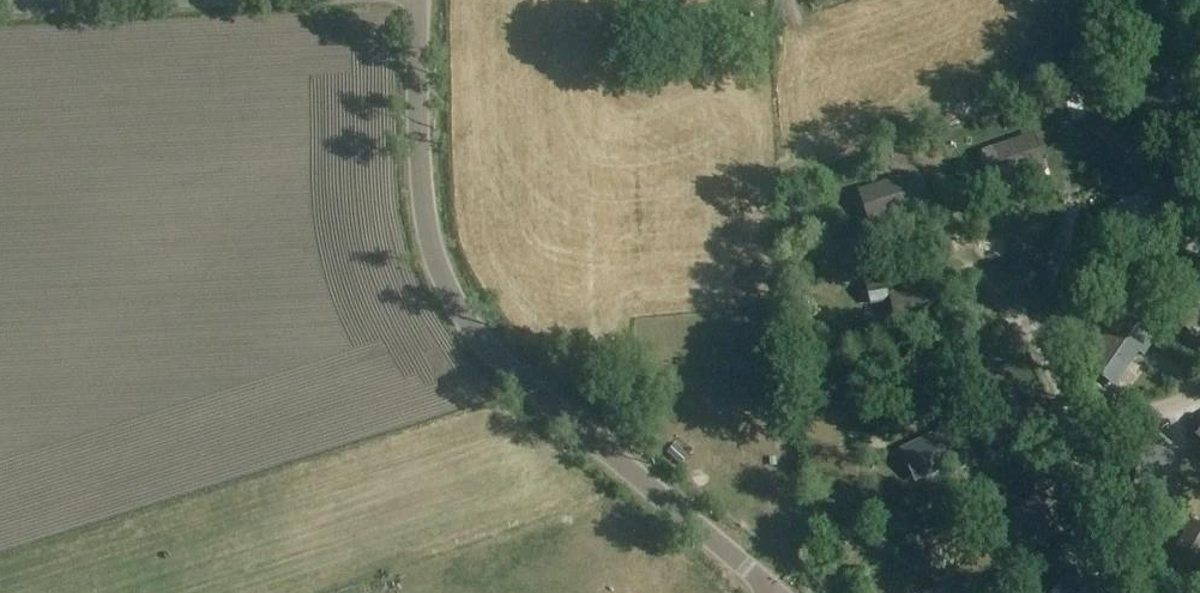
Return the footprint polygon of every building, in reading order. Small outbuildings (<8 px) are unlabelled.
[(1050,51),(1022,60),(1033,92),(1060,83),(1050,51)] [(1069,91),(1076,114),(1109,103),(1101,80),(1069,91)] [(1033,136),(993,149),(1005,186),(1045,173),(1033,136)] [(958,180),(977,173),(973,162),(954,169),(958,180)] [(857,192),(871,232),(913,217),(900,178),(857,192)] [(865,289),(869,306),(888,302),(885,285),(865,289)] [(930,286),(889,294),(896,333),(938,324),(930,286)] [(1191,334),(1199,324),(1199,289),(1198,287),(1172,318),(1191,334)] [(1110,334),(1090,363),(1119,382),(1138,353),(1144,357),(1150,347),(1111,322),(1105,331),(1110,334)] [(835,379),(840,402),(877,394),(872,371),(835,379)] [(946,401),(954,415),(966,409),(958,395),(946,401)] [(985,422),(989,430),(995,441),(1014,431),(1020,428),(1010,409),(985,422)] [(925,460),(916,464),(923,478),(956,462),(959,468),(971,462),(952,423),(941,428),(943,433),(918,445),(925,460)] [(1143,452),(1137,492),(1173,498),(1180,458),(1143,452)] [(1001,520),(1020,555),(1059,533),(1040,499),(1001,520)] [(1180,548),(1199,559),(1199,531),(1192,527),(1180,548)] [(1077,571),(1058,592),(1102,592),(1077,571)]
